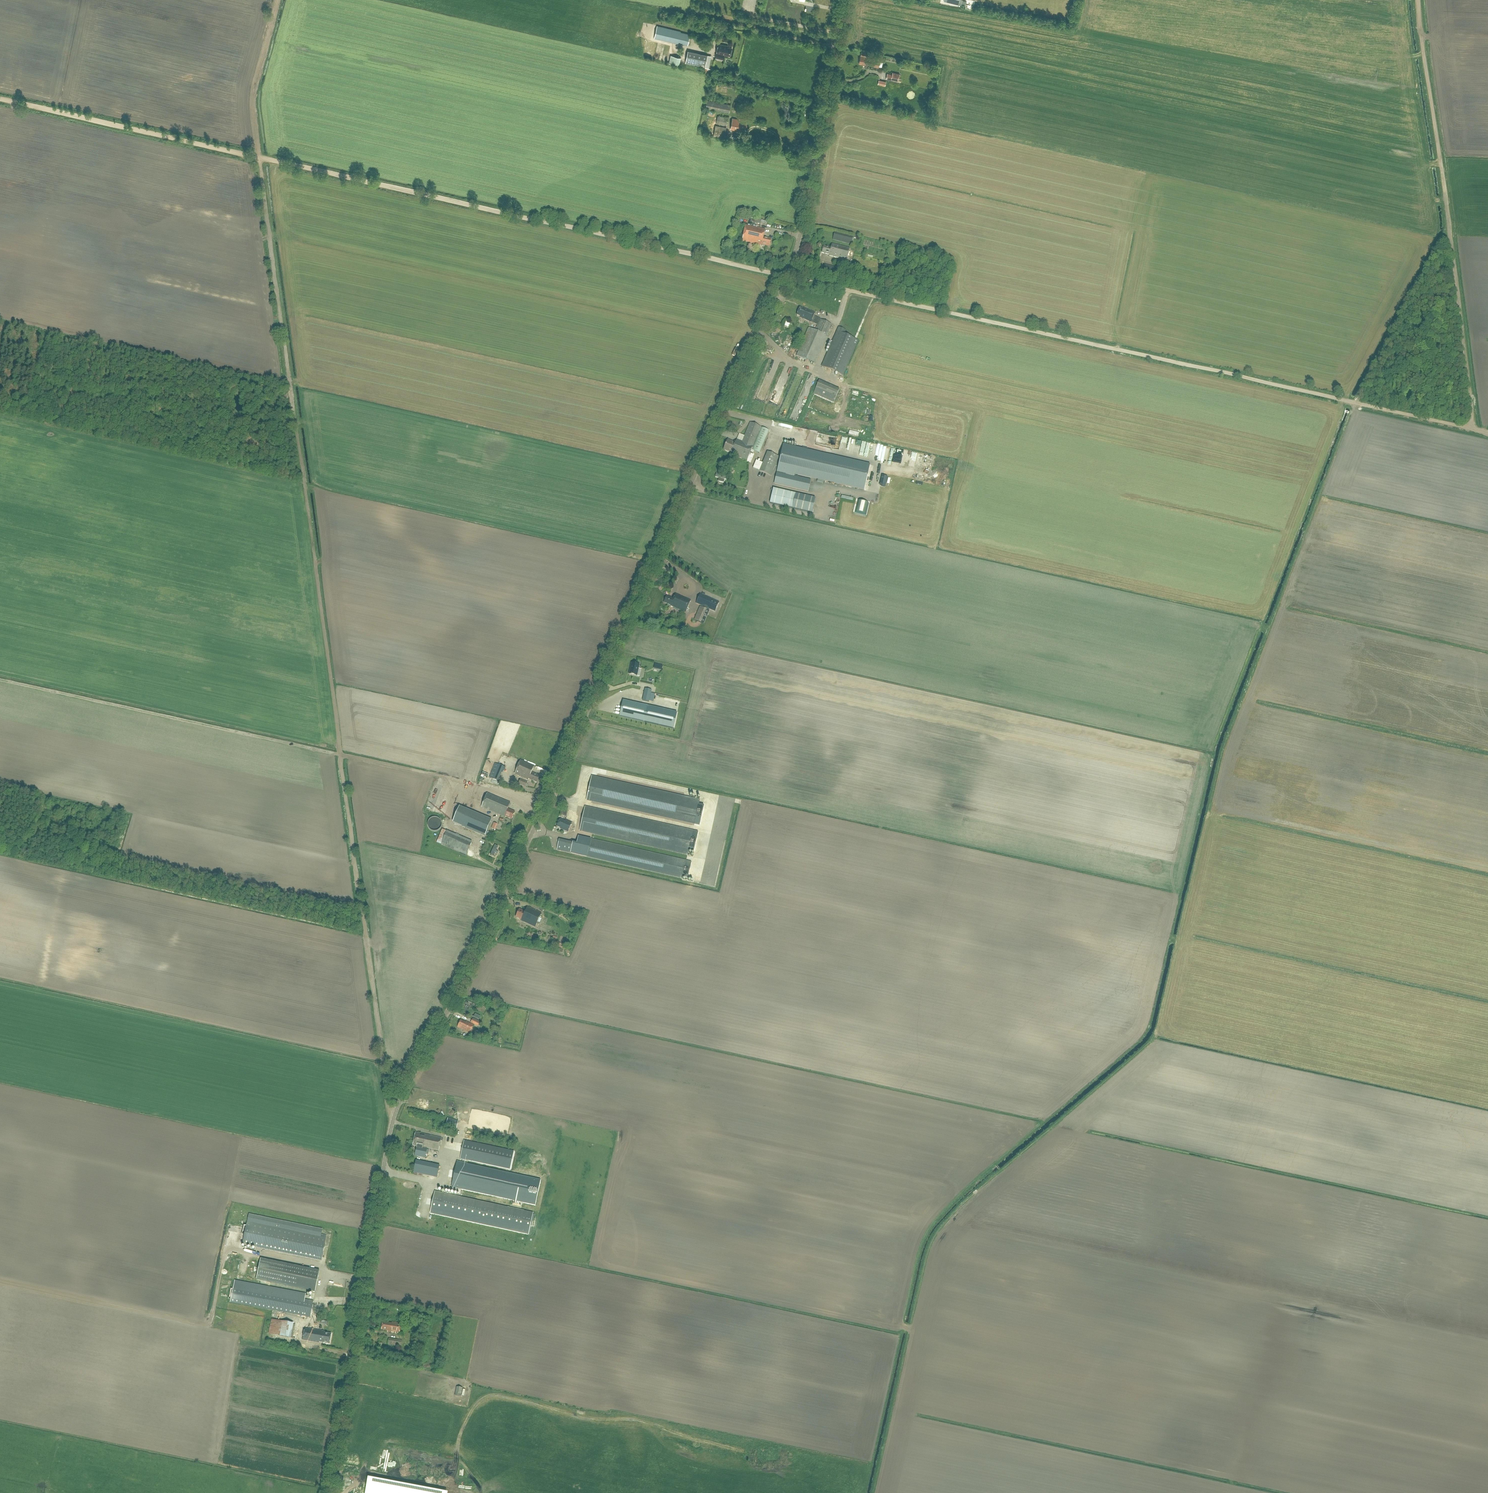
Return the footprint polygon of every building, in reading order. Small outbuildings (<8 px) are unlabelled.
[(678,42),(687,45),(690,34),(680,32),(680,31),(662,26),(659,38),(678,43),(678,42)] [(716,53),(715,57),(723,59),(724,54),(730,55),(732,47),(727,46),(727,45),(718,43),(716,53)] [(688,50),(685,62),(705,67),(707,55),(688,50)] [(880,59),(867,56),(868,53),(861,52),(859,63),(865,64),(865,68),(867,68),(868,66),(878,68),(880,59)] [(671,55),(669,63),(679,65),(681,57),(671,55)] [(899,73),(892,72),(892,74),(891,80),(898,81),(899,73)] [(729,113),(730,104),(707,100),(705,108),(729,113)] [(747,122),(746,122),(747,119),(739,117),(739,119),(732,117),(730,128),(741,131),(741,129),(745,130),(747,122)] [(724,137),(724,135),(726,127),(715,125),(714,135),(724,137)] [(763,238),(765,230),(745,226),(742,241),(761,246),(761,245),(769,247),(771,239),(763,238)] [(833,240),(851,244),(853,237),(835,233),(833,240)] [(829,256),(846,260),(847,256),(849,248),(832,244),(831,248),(823,246),(822,253),(829,255),(829,256)] [(824,265),(823,271),(832,274),(834,267),(824,265)] [(815,331),(809,328),(796,355),(815,364),(827,336),(826,336),(831,325),(820,320),(820,319),(814,316),(815,313),(804,309),(803,310),(800,308),(797,315),(800,317),(800,318),(817,325),(815,331)] [(839,328),(822,367),(842,376),(857,341),(844,335),(845,331),(839,328)] [(819,380),(814,393),(834,401),(839,389),(819,380)] [(747,461),(760,427),(750,423),(742,442),(736,440),(735,444),(727,440),(723,450),(731,453),(730,454),(747,461)] [(761,428),(752,451),(759,454),(769,431),(761,428)] [(869,466),(783,446),(774,484),(808,492),(810,480),(793,477),(794,474),(864,490),(869,466)] [(778,457),(768,452),(763,464),(760,471),(771,476),(778,457)] [(753,468),(760,471),(763,464),(756,461),(753,468)] [(815,498),(773,489),(770,504),(812,513),(815,498)] [(719,602),(704,596),(705,594),(702,593),(701,595),(700,594),(696,603),(715,612),(719,602)] [(670,606),(682,611),(685,613),(691,601),(676,594),(673,599),(667,596),(664,603),(670,606)] [(700,607),(694,620),(704,624),(708,615),(706,614),(707,610),(700,607)] [(629,674),(637,676),(639,677),(641,669),(638,669),(639,665),(631,663),(629,674)] [(651,690),(645,689),(642,701),(649,702),(649,701),(651,693),(651,690)] [(623,701),(619,716),(644,722),(647,706),(623,701)] [(536,782),(539,776),(531,773),(534,766),(520,760),(515,774),(528,780),(529,779),(536,782)] [(504,767),(501,766),(495,764),(489,777),(498,781),(504,767)] [(699,826),(704,806),(699,805),(700,800),(592,776),(586,801),(694,825),(699,826)] [(512,819),(515,812),(507,809),(510,803),(487,793),(482,807),(504,817),(505,817),(512,819)] [(451,819),(483,833),(489,819),(457,806),(451,819)] [(687,855),(688,851),(693,852),(698,832),(693,831),(585,807),(580,831),(687,855)] [(563,829),(563,830),(568,832),(572,824),(565,821),(560,819),(557,827),(563,829)] [(442,829),(437,842),(466,855),(472,842),(442,829)] [(688,875),(691,862),(686,861),(591,839),(579,837),(577,844),(573,843),(571,853),(587,857),(682,878),(683,874),(688,875)] [(571,853),(573,843),(559,840),(557,850),(571,853)] [(521,921),(535,927),(541,913),(527,907),(525,912),(519,909),(516,917),(521,920),(521,921)] [(464,1030),(470,1033),(473,1025),(466,1022),(465,1023),(461,1020),(457,1027),(464,1030)] [(456,1129),(458,1121),(448,1119),(446,1127),(456,1129)] [(439,1151),(441,1138),(415,1132),(413,1145),(417,1146),(415,1155),(425,1158),(427,1148),(439,1151)] [(464,1141),(460,1158),(510,1168),(513,1152),(464,1141)] [(416,1160),(413,1172),(437,1177),(439,1165),(416,1160)] [(535,1205),(540,1180),(457,1162),(452,1187),(535,1205)] [(435,1192),(430,1213),(528,1234),(533,1213),(435,1192)] [(249,1214),(243,1245),(321,1261),(327,1236),(321,1235),(322,1229),(249,1214)] [(256,1279),(314,1292),(318,1271),(260,1259),(256,1279)] [(235,1280),(230,1302),(309,1317),(313,1301),(305,1300),(306,1294),(235,1280)] [(272,1319),(269,1333),(296,1339),(299,1325),(272,1319)] [(388,1331),(388,1332),(399,1334),(401,1323),(392,1322),(392,1324),(383,1322),(382,1330),(388,1331)] [(319,1343),(319,1342),(329,1344),(331,1334),(324,1333),(324,1331),(305,1328),(303,1341),(319,1343)] [(388,1345),(397,1346),(401,1347),(402,1340),(398,1340),(389,1339),(388,1345)] [(368,1479),(366,1492),(439,1492),(368,1479)]
